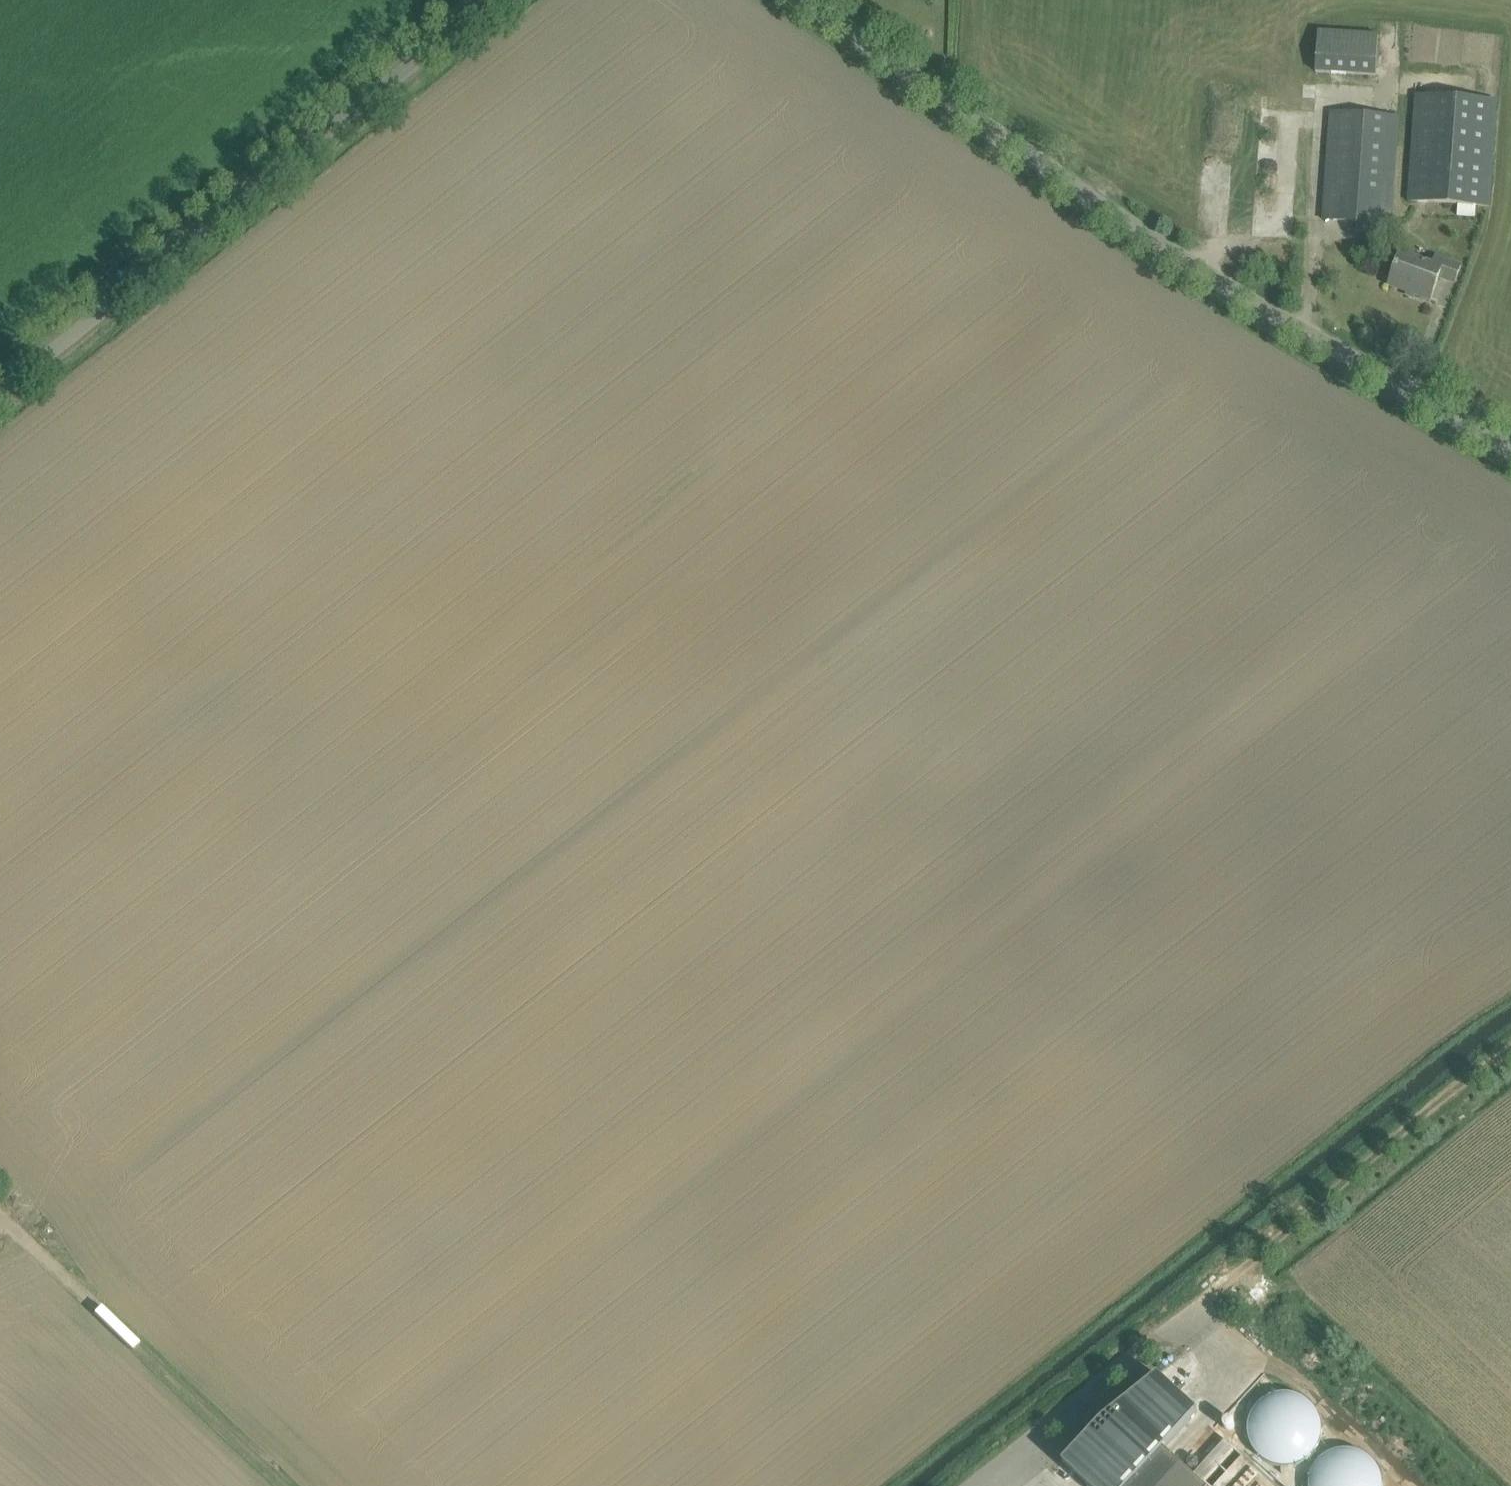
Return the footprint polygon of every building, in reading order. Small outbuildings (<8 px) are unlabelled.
[(1315,72),(1376,76),(1378,34),(1317,30),(1315,72)] [(1407,201),(1489,208),(1498,100),(1416,94),(1407,201)] [(1323,219),(1392,224),(1399,117),(1331,112),(1323,219)] [(1401,254),(1389,285),(1431,301),(1439,277),(1455,283),(1462,266),(1437,257),(1433,266),(1401,254)] [(1063,1463),(1088,1485),(1277,1485),(1226,1439),(1193,1475),(1164,1448),(1198,1412),(1159,1376),(1099,1422),(1063,1463)] [(1319,1423),(1289,1388),(1246,1424),(1276,1460),(1319,1423)] [(1318,1485),(1370,1485),(1370,1455),(1318,1454),(1318,1485)]
